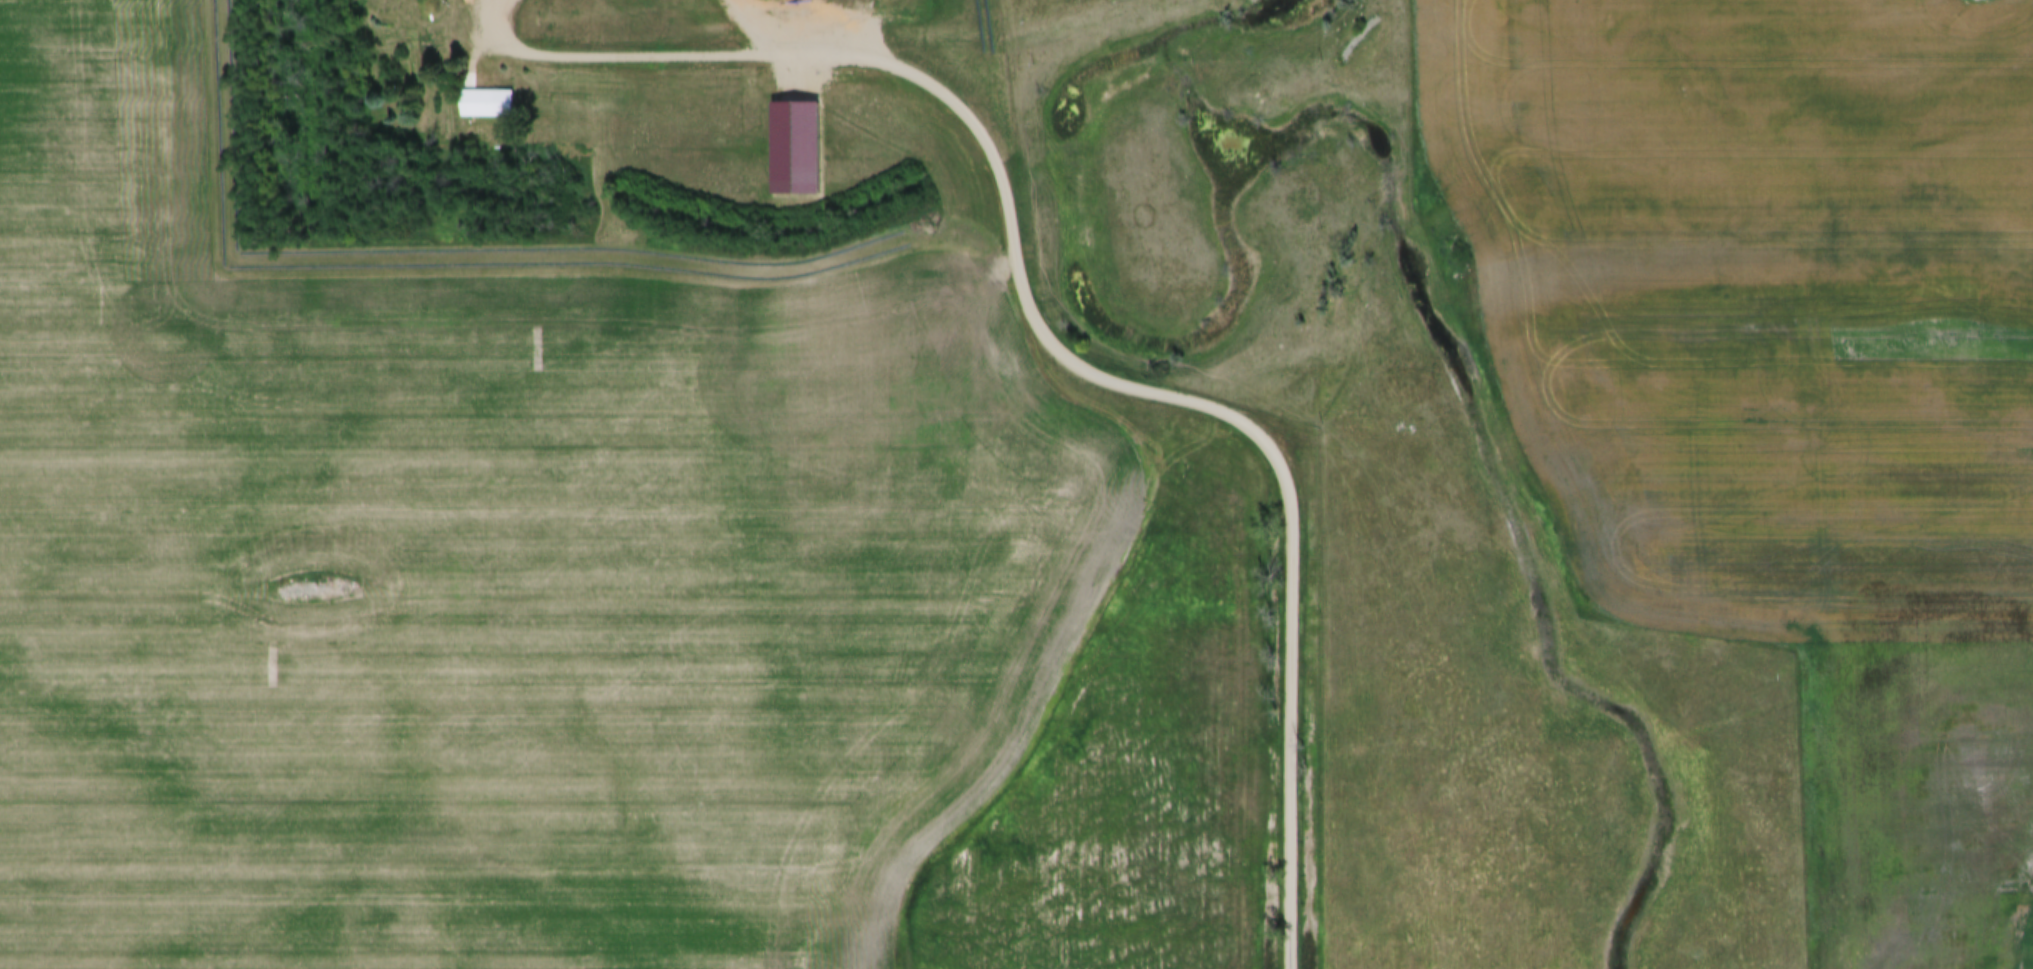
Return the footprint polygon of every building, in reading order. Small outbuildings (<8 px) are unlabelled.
[(511,92),(459,92),(459,120),(511,120),(511,92)] [(818,100),(770,99),(770,197),(818,197),(818,100)]
